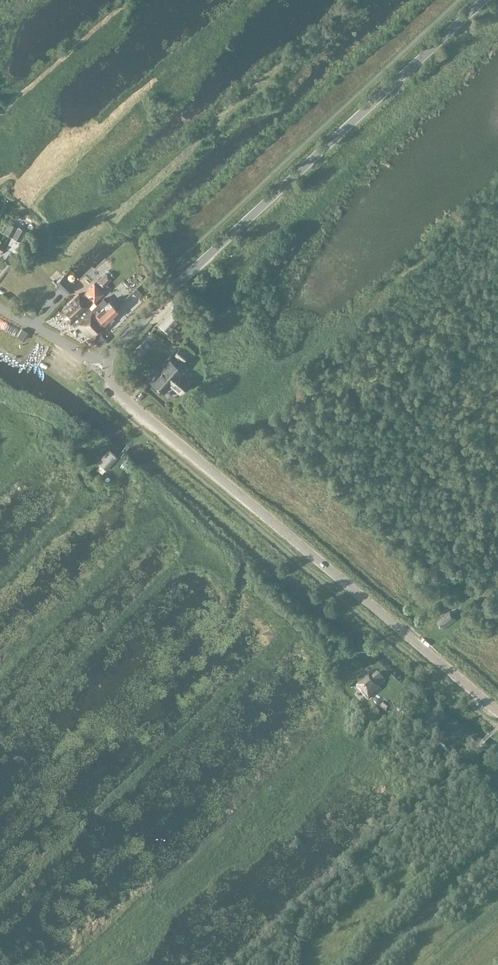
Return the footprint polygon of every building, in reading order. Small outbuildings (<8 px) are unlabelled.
[(7,231),(13,234),(12,237),(20,242),(25,231),(17,227),(12,224),(7,231)] [(37,268),(42,264),(38,258),(32,262),(37,268)] [(112,278),(106,272),(96,282),(103,288),(112,278)] [(133,273),(123,281),(128,287),(138,279),(133,273)] [(63,275),(56,282),(67,293),(75,286),(63,275)] [(109,286),(115,297),(126,292),(120,280),(109,286)] [(79,294),(72,300),(59,312),(69,323),(70,323),(72,325),(74,326),(76,324),(91,341),(106,327),(105,326),(107,324),(108,324),(111,322),(110,320),(119,312),(109,301),(107,303),(103,298),(90,310),(87,307),(89,305),(92,301),(93,302),(103,292),(94,282),(84,292),(81,296),(79,294)] [(128,307),(138,299),(130,290),(116,301),(121,308),(125,304),(128,307)] [(168,331),(175,324),(179,328),(186,321),(174,310),(161,324),(168,331)] [(188,315),(193,321),(197,317),(192,312),(188,315)] [(3,344),(13,350),(18,342),(7,336),(3,344)] [(25,341),(20,347),(26,352),(31,345),(25,341)] [(135,348),(138,353),(146,348),(142,343),(135,348)] [(182,362),(188,356),(190,357),(194,352),(183,343),(179,348),(173,355),(182,362)] [(151,381),(163,392),(170,384),(174,387),(173,389),(179,394),(190,382),(184,377),(183,378),(179,375),(182,371),(170,360),(151,381)] [(98,464),(105,471),(117,457),(109,451),(98,464)] [(437,622),(443,629),(456,619),(450,612),(437,622)] [(368,677),(357,687),(368,699),(379,689),(377,686),(383,680),(377,673),(370,679),(368,677)] [(379,707),(386,713),(391,707),(384,701),(379,707)]
